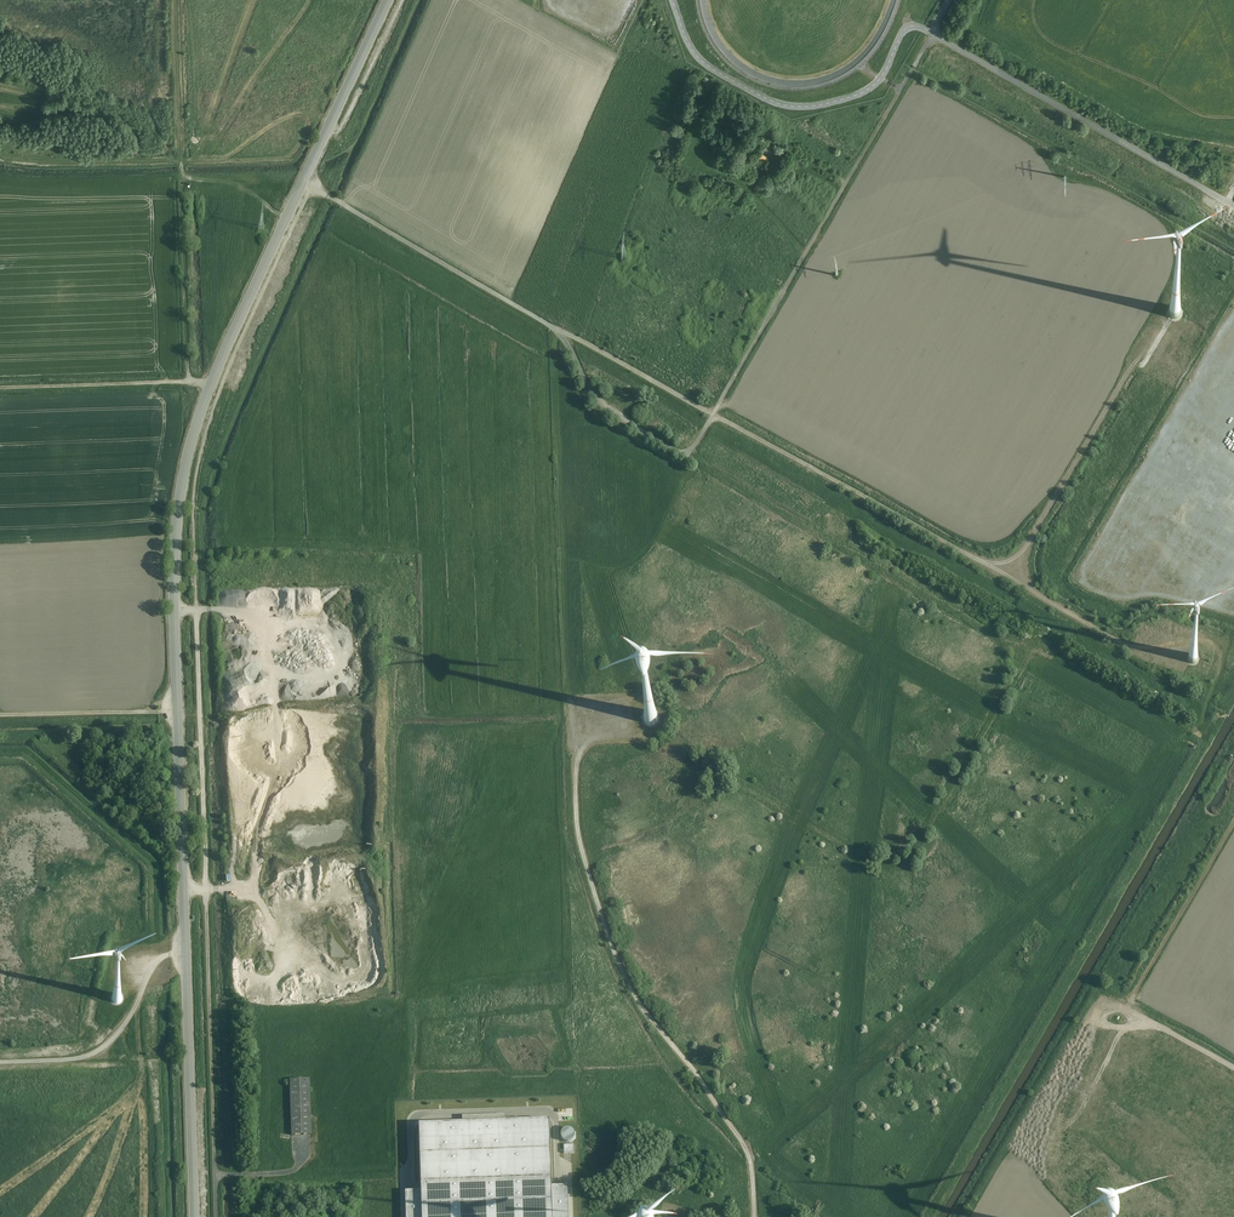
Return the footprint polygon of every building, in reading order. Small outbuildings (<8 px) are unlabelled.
[(770,158),(761,153),(757,160),(765,165),(770,158)] [(646,721),(656,722),(658,713),(647,711),(646,721)] [(312,1080),(292,1080),(293,1134),(314,1134),(312,1080)] [(568,1183),(556,1184),(553,1119),(419,1124),(422,1190),(415,1190),(404,1190),(405,1216),(570,1216),(568,1183)] [(571,1141),(574,1140),(576,1137),(577,1134),(576,1130),(573,1128),(569,1127),(565,1128),(563,1131),(562,1135),(564,1139),(567,1141),(571,1141)]
